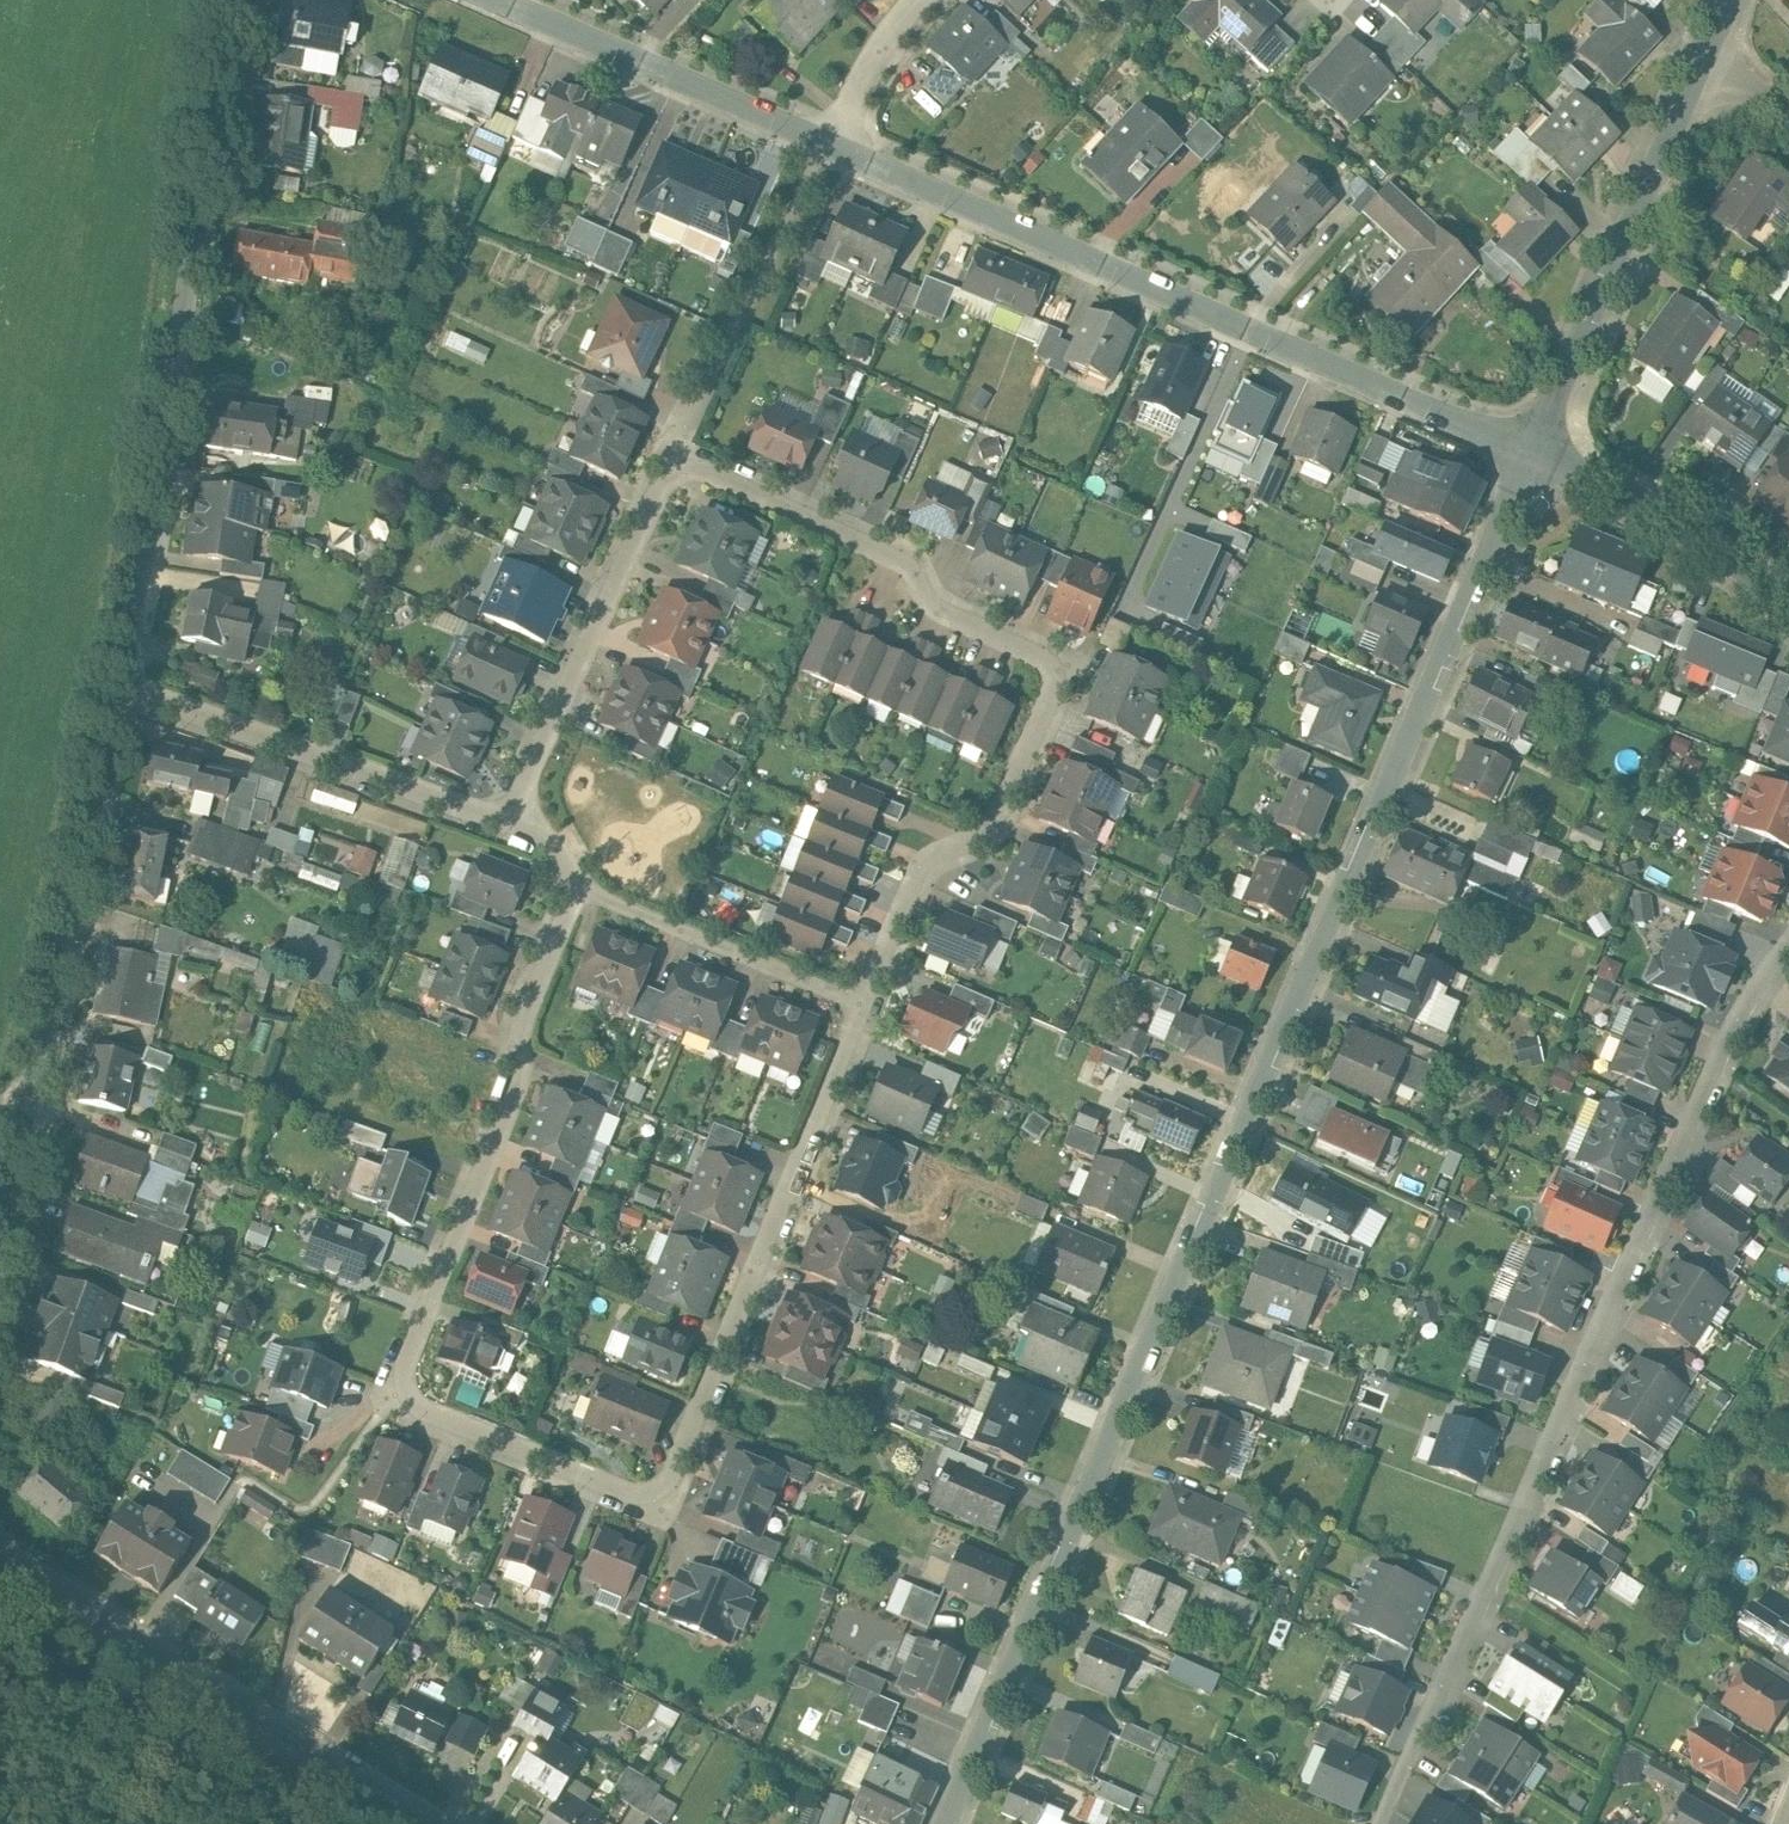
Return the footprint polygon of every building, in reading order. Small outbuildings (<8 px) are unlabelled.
[(323,10),(350,15),(353,0),(325,0),(323,10)] [(654,15),(667,0),(638,0),(654,15)] [(760,22),(793,53),(842,2),(840,0),(781,0),(760,22)] [(1018,18),(1035,0),(999,0),(1018,18)] [(1262,0),(1197,0),(1179,19),(1199,38),(1218,17),(1251,48),(1273,24),(1280,17),(1262,0)] [(1381,5),(1413,35),(1437,9),(1460,31),(1482,7),(1475,0),(1386,0),(1381,5)] [(1619,0),(1599,0),(1590,9),(1606,24),(1578,53),(1615,88),(1661,39),(1626,7),(1619,0)] [(323,10),(283,3),(272,62),(301,67),(304,50),(342,57),(350,15),(323,10)] [(984,24),(967,8),(928,50),(944,65),(935,75),(956,95),(965,85),(966,85),(1005,43),(984,24)] [(1020,35),(996,12),(984,24),(1005,43),(1009,47),(1020,35)] [(773,47),(745,21),(733,35),(760,61),(773,47)] [(1294,44),(1273,24),(1251,48),(1247,52),(1268,72),(1294,44)] [(1350,39),(1305,86),(1347,125),(1391,78),(1384,71),(1363,51),(1350,39)] [(1394,60),(1373,40),(1363,51),(1384,71),(1394,60)] [(508,78),(443,49),(421,98),(423,99),(426,91),(469,110),(469,112),(489,120),(508,78)] [(1591,85),(1570,66),(1558,78),(1576,95),(1579,97),(1591,85)] [(956,95),(935,75),(923,88),(944,107),(956,95)] [(381,84),(348,79),(346,93),(364,96),(364,97),(379,99),(381,84)] [(600,103),(557,84),(547,106),(541,120),(549,123),(537,150),(564,162),(576,135),(584,139),(584,138),(584,139),(600,103)] [(335,92),(309,88),(307,104),(309,104),(333,108),(335,92)] [(346,93),(335,92),(333,108),(330,129),(358,133),(364,97),(364,96),(346,93)] [(1576,95),(1553,120),(1595,159),(1618,134),(1579,97),(1576,95)] [(530,98),(517,125),(517,126),(511,138),(529,146),(541,120),(547,106),(530,98)] [(290,103),(267,99),(257,167),(302,173),(302,171),(299,171),(309,104),(307,104),(290,101),(290,103)] [(641,121),(600,103),(584,139),(584,138),(584,139),(572,164),(597,175),(604,160),(620,168),(641,121)] [(1142,104),(1112,136),(1151,173),(1181,141),(1142,104)] [(1203,119),(1181,141),(1202,161),(1224,138),(1203,119)] [(541,120),(529,146),(537,150),(549,123),(541,120)] [(1553,120),(1530,143),(1556,167),(1572,183),(1595,159),(1553,120)] [(1530,143),(1516,129),(1494,153),(1528,185),(1534,190),(1556,167),(1530,143)] [(508,145),(477,131),(465,157),(497,171),(508,145)] [(1151,173),(1112,136),(1087,162),(1127,200),(1151,173)] [(663,146),(637,206),(688,228),(689,228),(715,169),(663,146)] [(1755,158),(1711,221),(1731,235),(1741,242),(1742,241),(1770,201),(1787,212),(1788,209),(1788,182),(1755,158)] [(1334,203),(1295,166),(1248,215),(1288,252),(1334,203)] [(756,187),(715,169),(689,228),(688,228),(680,247),(721,265),(725,257),(724,257),(729,246),(730,247),(737,231),(756,187)] [(1534,190),(1528,185),(1512,202),(1528,217),(1498,248),(1498,249),(1517,267),(1531,280),(1577,231),(1534,190)] [(1379,196),(1366,211),(1387,231),(1410,206),(1389,186),(1379,196)] [(1369,187),(1349,207),(1360,217),(1366,211),(1379,196),(1369,187)] [(876,219),(846,205),(828,245),(822,258),(829,261),(852,272),(876,219)] [(1470,262),(1410,206),(1387,231),(1386,232),(1413,258),(1397,274),(1394,271),(1367,300),(1409,339),(1476,267),(1470,262)] [(369,217),(335,210),(331,226),(366,233),(369,217)] [(907,233),(876,219),(852,272),(876,282),(883,285),(888,273),(907,233)] [(607,232),(581,220),(568,248),(594,260),(607,232)] [(315,247),(240,233),(240,234),(233,271),(232,273),(307,287),(309,276),(355,285),(359,266),(360,266),(366,233),(331,226),(321,224),(321,222),(320,222),(315,247)] [(737,231),(730,247),(729,246),(724,257),(725,257),(738,263),(751,237),(737,231)] [(633,244),(607,232),(594,260),(592,265),(618,277),(633,244)] [(813,238),(796,275),(818,285),(829,261),(822,258),(828,245),(813,238)] [(1498,248),(1490,241),(1482,250),(1509,275),(1517,267),(1498,249),(1498,248)] [(1482,250),(1481,249),(1470,262),(1476,267),(1498,288),(1509,275),(1482,250)] [(1018,266),(978,250),(961,290),(997,305),(1001,306),(1018,266)] [(738,263),(725,257),(721,265),(721,266),(734,272),(738,263)] [(1049,279),(1018,266),(1001,306),(997,305),(994,311),(1020,321),(1022,315),(1033,319),(1049,279)] [(908,282),(888,273),(883,285),(876,282),(868,298),(895,310),(908,282)] [(956,288),(926,276),(914,307),(943,319),(956,288)] [(1744,323),(1700,292),(1690,306),(1713,322),(1712,323),(1719,328),(1734,338),(1744,323)] [(1690,306),(1676,296),(1632,359),(1659,378),(1658,378),(1663,382),(1664,381),(1679,392),(1695,368),(1693,366),(1719,328),(1712,323),(1713,322),(1690,306)] [(617,300),(600,337),(590,332),(581,351),(591,356),(600,360),(603,366),(610,369),(616,367),(623,371),(641,379),(641,378),(653,352),(654,352),(658,343),(657,343),(667,323),(617,300)] [(1132,330),(1090,311),(1075,345),(1067,363),(1069,364),(1088,372),(1091,366),(1110,374),(1107,381),(1109,382),(1132,330)] [(1048,325),(1036,353),(1050,359),(1060,338),(1062,332),(1048,325)] [(1075,345),(1060,338),(1050,359),(1047,366),(1064,374),(1069,364),(1067,363),(1075,345)] [(1166,345),(1141,401),(1180,419),(1206,363),(1166,345)] [(641,379),(623,371),(615,388),(620,390),(643,401),(652,383),(641,378),(641,379)] [(615,388),(587,376),(580,390),(598,398),(598,397),(613,404),(620,390),(615,388)] [(1279,396),(1241,379),(1222,421),(1234,426),(1230,435),(1237,438),(1233,448),(1251,455),(1259,437),(1261,438),(1279,396)] [(1743,408),(1716,389),(1684,434),(1686,435),(1689,430),(1715,448),(1743,408)] [(817,411),(778,393),(770,411),(768,410),(751,447),(800,469),(815,437),(816,434),(808,431),(817,411)] [(851,406),(825,395),(817,411),(808,431),(816,434),(815,437),(833,445),(851,406)] [(316,402),(288,397),(284,419),(313,423),(316,402)] [(613,404),(598,397),(598,398),(584,427),(632,450),(646,419),(613,404)] [(277,412),(211,401),(203,446),(270,457),(275,427),(277,412)] [(1769,427),(1743,408),(1715,448),(1741,466),(1738,471),(1739,472),(1757,447),(1771,427),(1769,427)] [(1356,430),(1310,409),(1290,455),(1336,475),(1356,430)] [(1783,433),(1771,425),(1769,427),(1771,427),(1757,447),(1768,455),(1783,433)] [(301,431),(275,427),(270,457),(296,461),(301,431)] [(632,450),(584,427),(571,457),(570,458),(586,465),(618,480),(632,450)] [(920,441),(900,432),(891,451),(898,454),(889,474),(902,480),(920,441)] [(1768,455),(1780,463),(1787,453),(1788,454),(1788,453),(1788,435),(1784,432),(1783,433),(1768,455)] [(891,451),(854,434),(844,457),(848,459),(835,486),(871,502),(877,489),(881,491),(889,474),(898,454),(891,451)] [(1387,443),(1373,437),(1362,459),(1376,466),(1387,443)] [(571,457),(554,448),(546,464),(551,466),(579,479),(586,465),(570,458),(571,457)] [(1482,486),(1435,464),(1435,465),(1408,452),(1397,475),(1471,510),(1482,486)] [(1755,500),(1782,519),(1788,509),(1788,455),(1788,454),(1787,453),(1780,463),(1755,500)] [(1287,463),(1272,457),(1260,485),(1275,492),(1287,463)] [(1376,466),(1362,459),(1355,475),(1379,486),(1386,470),(1376,466)] [(579,479),(551,466),(544,480),(552,484),(552,483),(577,494),(583,481),(579,479)] [(1397,475),(1393,474),(1382,497),(1413,511),(1413,512),(1460,533),(1471,510),(1397,475)] [(993,485),(971,475),(960,498),(968,502),(961,517),(975,524),(978,517),(993,485)] [(276,482),(240,476),(238,491),(273,497),(276,482)] [(577,494),(552,483),(552,484),(540,511),(593,536),(606,507),(577,494)] [(960,498),(929,484),(923,497),(925,504),(916,523),(951,539),(961,517),(968,502),(960,498)] [(238,491),(198,485),(192,520),(254,530),(254,531),(263,532),(266,516),(271,515),(273,497),(238,491)] [(1380,504),(1349,489),(1342,504),(1373,519),(1380,504)] [(593,536),(540,511),(527,538),(527,539),(552,551),(580,564),(593,536)] [(734,525),(704,511),(692,539),(744,562),(756,537),(756,535),(734,525)] [(771,526),(740,512),(734,525),(756,535),(756,537),(764,540),(771,526)] [(992,524),(978,517),(975,524),(965,546),(978,552),(989,528),(990,528),(992,524)] [(254,530),(192,520),(187,555),(222,561),(249,565),(249,564),(254,531),(254,530)] [(990,528),(989,528),(978,552),(965,580),(994,593),(1017,541),(990,528)] [(1450,557),(1386,528),(1375,554),(1439,582),(1450,557)] [(1649,558),(1578,529),(1556,582),(1627,611),(1649,558)] [(527,539),(527,538),(519,535),(513,549),(541,562),(546,564),(552,551),(527,539)] [(1212,591),(1227,556),(1178,536),(1164,571),(1212,591)] [(744,562),(692,539),(679,566),(709,580),(731,590),(732,588),(741,592),(740,593),(745,595),(757,568),(744,562)] [(1044,553),(1017,541),(994,593),(1022,606),(1035,578),(1046,554),(1044,553)] [(541,562),(513,549),(506,546),(500,560),(504,562),(506,558),(536,572),(541,562)] [(1046,554),(1035,578),(1048,584),(1061,555),(1046,549),(1044,553),(1046,554)] [(1061,555),(1048,584),(1061,589),(1073,562),(1075,562),(1061,555)] [(536,572),(506,558),(504,562),(480,615),(548,646),(574,589),(536,572)] [(1384,573),(1354,560),(1348,575),(1377,588),(1384,573)] [(249,565),(222,561),(220,575),(261,581),(262,581),(265,566),(249,564),(249,565)] [(1061,589),(1048,618),(1087,635),(1112,579),(1075,562),(1073,562),(1061,589)] [(1197,627),(1212,591),(1164,571),(1149,607),(1197,627)] [(731,590),(709,580),(704,593),(734,607),(740,593),(741,592),(732,588),(731,590)] [(262,581),(261,581),(254,615),(255,615),(278,620),(279,615),(293,618),(296,608),(282,601),(286,585),(262,581)] [(698,606),(665,591),(652,618),(705,642),(717,616),(717,615),(698,606)] [(232,602),(192,593),(187,616),(252,631),(255,615),(254,615),(237,611),(238,605),(232,604),(232,602)] [(734,607),(704,593),(698,606),(717,615),(717,616),(727,621),(734,607)] [(745,595),(740,593),(734,607),(747,613),(752,603),(750,597),(745,595)] [(1425,612),(1382,593),(1366,628),(1410,647),(1425,612)] [(1590,641),(1556,626),(1558,622),(1511,602),(1496,638),(1541,657),(1539,661),(1575,676),(1590,641)] [(866,616),(853,610),(843,632),(856,638),(866,616)] [(1698,613),(1681,658),(1752,684),(1769,639),(1698,613)] [(252,631),(275,636),(277,623),(278,620),(255,615),(252,631)] [(252,631),(187,616),(182,640),(196,643),(222,649),(220,657),(245,663),(248,647),(252,631)] [(879,622),(866,616),(856,638),(869,644),(879,622)] [(1681,633),(1642,617),(1636,631),(1675,647),(1681,633)] [(705,642),(652,618),(640,645),(671,659),(692,669),(693,668),(705,642)] [(1110,618),(1098,645),(1110,651),(1113,657),(1114,655),(1119,657),(1132,628),(1110,618)] [(277,623),(275,636),(291,640),(294,626),(277,623)] [(843,632),(825,623),(803,671),(834,685),(856,638),(843,632)] [(464,638),(471,641),(474,636),(503,650),(506,641),(470,624),(464,638)] [(271,652),(275,636),(252,631),(248,647),(271,652)] [(1310,645),(1282,633),(1273,652),(1301,664),(1310,645)] [(503,650),(474,636),(471,641),(453,681),(511,707),(531,663),(503,650)] [(869,644),(856,638),(834,685),(865,700),(887,652),(869,644)] [(927,644),(914,638),(904,660),(918,666),(927,644)] [(222,649),(196,643),(194,651),(220,657),(222,649)] [(941,650),(927,644),(918,666),(931,672),(941,650)] [(904,660),(887,652),(865,700),(896,713),(918,666),(904,660)] [(1119,657),(1114,655),(1113,657),(1099,688),(1151,712),(1166,680),(1119,657)] [(692,669),(671,659),(665,672),(695,686),(702,672),(693,668),(692,669)] [(931,672),(918,666),(896,713),(926,727),(948,680),(931,672)] [(976,666),(966,688),(979,694),(989,672),(976,666)] [(1378,695),(1316,668),(1304,699),(1324,708),(1311,739),(1352,756),(1378,695)] [(659,685),(626,670),(614,697),(666,721),(678,695),(678,694),(659,685)] [(1536,700),(1479,671),(1458,711),(1489,727),(1515,740),(1536,700)] [(695,686),(665,672),(659,685),(678,694),(678,695),(689,700),(695,686)] [(989,672),(979,694),(992,700),(1002,678),(989,672)] [(1778,672),(1761,712),(1779,719),(1785,704),(1783,703),(1788,689),(1788,677),(1778,672)] [(966,688),(948,680),(926,727),(957,741),(979,694),(966,688)] [(466,698),(436,684),(429,698),(438,702),(438,701),(460,711),(466,698)] [(1151,712),(1099,688),(1086,716),(1138,740),(1151,712)] [(346,691),(334,720),(350,726),(361,697),(346,691)] [(992,700),(979,694),(957,741),(988,756),(1010,708),(992,700)] [(666,721),(614,697),(601,725),(632,738),(653,748),(654,747),(666,721)] [(460,711),(438,701),(438,702),(426,728),(478,752),(491,725),(460,711)] [(1785,704),(1779,719),(1765,753),(1788,762),(1788,706),(1785,704)] [(1515,740),(1489,727),(1483,738),(1509,752),(1515,740)] [(478,752),(426,728),(414,755),(466,779),(478,752)] [(1116,755),(1077,736),(1071,749),(1101,764),(1110,768),(1116,755)] [(653,748),(632,738),(626,751),(656,765),(662,751),(654,747),(653,748)] [(202,754),(157,744),(149,783),(194,793),(194,792),(225,800),(230,777),(198,770),(202,754)] [(1311,755),(1285,744),(1274,770),(1300,781),(1311,755)] [(1508,765),(1471,747),(1452,786),(1489,804),(1508,765)] [(250,774),(284,786),(290,771),(256,759),(250,774)] [(1095,776),(1065,763),(1052,791),(1104,815),(1116,788),(1117,787),(1095,776)] [(1110,768),(1101,764),(1095,776),(1117,787),(1116,788),(1134,796),(1140,782),(1110,768)] [(1760,766),(1754,779),(1784,792),(1788,779),(1788,778),(1760,766)] [(250,774),(248,782),(259,785),(256,795),(258,795),(257,798),(263,799),(262,803),(265,805),(276,809),(284,786),(250,774)] [(820,810),(873,831),(887,796),(834,775),(820,810)] [(234,778),(227,808),(240,811),(248,782),(234,778)] [(1754,779),(1744,802),(1788,821),(1788,794),(1784,792),(1754,779)] [(259,785),(248,782),(240,811),(242,811),(251,813),(256,795),(259,785)] [(320,782),(313,802),(354,816),(360,796),(320,782)] [(1329,799),(1294,784),(1284,808),(1274,804),(1269,805),(1265,816),(1267,821),(1277,825),(1276,826),(1312,842),(1314,837),(1319,839),(1325,825),(1320,823),(1329,799)] [(1104,815),(1052,791),(1039,819),(1069,833),(1091,843),(1091,842),(1104,815)] [(258,795),(256,795),(251,813),(262,816),(265,805),(262,803),(263,799),(257,798),(258,795)] [(1744,802),(1735,825),(1764,838),(1788,848),(1788,821),(1744,802)] [(227,808),(222,828),(229,830),(237,833),(242,811),(240,811),(227,808)] [(1636,815),(1620,808),(1607,838),(1623,845),(1636,815)] [(807,842),(860,863),(873,831),(820,810),(807,842)] [(222,828),(200,820),(187,855),(216,865),(223,846),(229,830),(222,828)] [(1534,842),(1488,822),(1473,855),(1506,870),(1513,855),(1526,860),(1534,842)] [(1764,838),(1738,827),(1733,840),(1732,840),(1759,851),(1764,838)] [(300,840),(295,854),(306,858),(315,832),(304,828),(300,840)] [(223,846),(255,857),(261,842),(237,833),(229,830),(223,846)] [(268,844),(284,850),(295,854),(300,840),(274,830),(268,844)] [(1516,882),(1402,830),(1392,853),(1442,876),(1444,872),(1462,881),(1507,901),(1516,882)] [(168,839),(135,832),(123,897),(166,906),(171,883),(160,881),(168,839)] [(1262,843),(1237,832),(1232,845),(1256,856),(1262,843)] [(1091,843),(1069,833),(1063,845),(1092,858),(1098,845),(1091,842),(1091,843)] [(418,846),(395,838),(380,884),(403,892),(418,846)] [(1759,851),(1732,840),(1733,840),(1729,838),(1724,852),(1753,864),(1759,851)] [(261,842),(255,857),(277,866),(284,850),(268,844),(261,842)] [(795,873),(847,894),(860,863),(807,842),(795,873)] [(348,869),(368,877),(378,852),(358,844),(348,869)] [(1092,858),(1063,845),(1057,859),(1078,869),(1078,870),(1091,876),(1098,861),(1092,858)] [(223,846),(216,865),(248,876),(255,857),(223,846)] [(1057,859),(1026,846),(1014,873),(1066,896),(1078,870),(1078,869),(1057,859)] [(1753,864),(1724,852),(1714,875),(1775,901),(1782,886),(1778,875),(1753,864)] [(1442,876),(1392,853),(1382,875),(1450,906),(1462,881),(1444,872),(1442,876)] [(530,873),(481,856),(467,896),(465,900),(489,909),(514,917),(530,873)] [(1307,878),(1261,858),(1251,881),(1239,876),(1230,896),(1242,901),(1242,902),(1288,922),(1307,878)] [(402,893),(345,873),(339,890),(396,910),(402,893)] [(781,906),(834,927),(847,894),(795,873),(781,906)] [(1066,896),(1014,873),(1002,900),(1033,914),(1055,924),(1055,922),(1066,896)] [(1775,901),(1714,875),(1704,898),(1734,911),(1758,921),(1769,916),(1775,901)] [(1205,902),(1166,884),(1158,902),(1198,919),(1205,902)] [(485,922),(489,909),(465,900),(467,896),(457,893),(451,910),(480,920),(485,922)] [(1654,921),(1653,895),(1634,896),(1635,922),(1654,921)] [(1734,911),(1707,900),(1702,912),(1728,924),(1734,911)] [(972,926),(999,937),(1009,941),(1019,917),(982,902),(972,926)] [(834,927),(781,906),(768,939),(820,961),(834,927)] [(1702,912),(1696,910),(1685,936),(1724,953),(1735,927),(1728,924),(1702,912)] [(1055,924),(1033,914),(1027,928),(1062,943),(1068,928),(1055,922),(1055,924)] [(972,926),(946,915),(928,957),(982,979),(999,937),(972,926)] [(200,940),(223,949),(273,967),(282,944),(208,917),(200,940)] [(515,933),(485,922),(480,920),(473,938),(509,952),(515,933)] [(188,936),(161,926),(156,953),(183,958),(185,950),(188,936)] [(626,943),(598,932),(577,985),(604,996),(626,943)] [(1685,936),(1676,933),(1664,960),(1660,958),(1654,961),(1647,977),(1649,983),(1715,1011),(1737,959),(1724,953),(1685,936)] [(511,957),(455,934),(442,967),(498,990),(511,957)] [(200,940),(188,936),(185,950),(219,959),(223,949),(200,940)] [(320,936),(305,979),(333,989),(348,946),(320,936)] [(1275,954),(1236,937),(1234,942),(1220,975),(1259,992),(1275,954)] [(1234,942),(1219,943),(1207,970),(1220,975),(1234,942)] [(626,943),(604,996),(630,1007),(632,1008),(641,986),(654,955),(626,943)] [(156,957),(112,948),(105,983),(101,982),(97,1000),(101,1000),(98,1015),(142,1024),(156,957)] [(223,949),(219,959),(255,972),(243,1005),(258,1010),(273,967),(223,949)] [(1388,967),(1370,960),(1354,997),(1380,1008),(1380,1007),(1394,1012),(1394,1014),(1415,1022),(1423,1003),(1403,996),(1413,974),(1390,965),(1388,967)] [(1451,971),(1425,960),(1418,976),(1432,982),(1431,983),(1443,989),(1451,971)] [(708,977),(680,965),(667,996),(658,1018),(660,1019),(686,1030),(708,977)] [(485,1023),(498,990),(442,967),(428,1000),(485,1023)] [(1609,1002),(1618,974),(1602,969),(1593,997),(1609,1002)] [(708,977),(686,1030),(712,1040),(714,1041),(723,1019),(735,988),(708,977)] [(1168,991),(1147,982),(1144,990),(1165,999),(1168,991)] [(654,991),(641,986),(632,1008),(630,1007),(627,1016),(642,1022),(654,991)] [(1185,997),(1168,990),(1168,991),(1165,999),(1160,1011),(1175,1018),(1176,1016),(1177,1017),(1185,997)] [(667,996),(654,991),(642,1022),(656,1028),(660,1019),(658,1018),(667,996)] [(922,1006),(917,1005),(902,1041),(954,1062),(973,1017),(925,997),(922,1006)] [(789,1010),(762,999),(749,1030),(740,1052),(741,1052),(768,1063),(789,1010)] [(1691,1017),(1661,1004),(1655,1017),(1686,1030),(1691,1017)] [(789,1010),(768,1063),(795,1074),(817,1021),(789,1010)] [(1655,1017),(1638,1010),(1625,1041),(1681,1065),(1684,1059),(1683,1049),(1690,1032),(1686,1030),(1655,1017)] [(444,1013),(439,1027),(472,1039),(477,1025),(444,1013)] [(1239,1038),(1200,1022),(1199,1026),(1177,1017),(1176,1016),(1175,1018),(1164,1044),(1187,1054),(1186,1057),(1224,1073),(1239,1038)] [(723,1019),(714,1041),(712,1040),(709,1049),(723,1055),(736,1024),(723,1019)] [(736,1024),(723,1055),(738,1061),(741,1052),(740,1052),(749,1030),(736,1024)] [(1148,1036),(1128,1027),(1118,1050),(1138,1058),(1148,1036)] [(1398,1053),(1351,1032),(1331,1079),(1384,1102),(1394,1079),(1419,1090),(1428,1068),(1432,1070),(1433,1068),(1426,1065),(1398,1053)] [(1432,1052),(1404,1039),(1398,1053),(1426,1065),(1432,1052)] [(1786,1040),(1774,1057),(1778,1059),(1767,1076),(1788,1092),(1788,1042),(1786,1040)] [(1681,1065),(1625,1041),(1612,1071),(1631,1080),(1660,1092),(1664,1094),(1671,1077),(1679,1071),(1681,1065)] [(173,1058),(148,1048),(142,1064),(168,1073),(173,1058)] [(136,1059),(91,1049),(80,1102),(125,1112),(136,1059)] [(1125,1064),(1103,1054),(1099,1065),(1120,1075),(1125,1064)] [(619,1085),(590,1073),(584,1088),(612,1100),(619,1085)] [(937,1099),(883,1077),(867,1116),(921,1138),(937,1099)] [(1660,1092),(1631,1080),(1624,1097),(1652,1110),(1660,1092)] [(612,1100),(584,1088),(578,1102),(603,1112),(602,1113),(606,1115),(612,1100)] [(578,1102),(549,1090),(538,1119),(591,1140),(602,1113),(603,1112),(578,1102)] [(1204,1121),(1164,1104),(1164,1105),(1135,1092),(1131,1103),(1120,1098),(1115,1109),(1126,1114),(1123,1121),(1133,1125),(1130,1131),(1149,1139),(1188,1156),(1204,1121)] [(1652,1110),(1624,1097),(1618,1111),(1649,1124),(1654,1111),(1652,1110)] [(1618,1111),(1603,1104),(1590,1132),(1643,1155),(1655,1127),(1649,1124),(1618,1111)] [(1101,1116),(1082,1108),(1075,1125),(1094,1133),(1101,1116)] [(1388,1137),(1332,1112),(1317,1145),(1374,1170),(1388,1137)] [(591,1140),(538,1119),(526,1148),(555,1159),(579,1169),(580,1168),(591,1140)] [(387,1136),(346,1121),(341,1137),(381,1152),(387,1136)] [(743,1135),(714,1124),(708,1139),(737,1151),(743,1135)] [(1102,1139),(1071,1126),(1063,1146),(1094,1158),(1102,1139)] [(1643,1155),(1590,1132),(1578,1161),(1599,1170),(1626,1182),(1630,1184),(1643,1155)] [(918,1150),(879,1133),(873,1148),(902,1160),(901,1161),(912,1166),(918,1150)] [(197,1146),(164,1134),(158,1149),(191,1161),(197,1146)] [(147,1160),(88,1139),(73,1179),(101,1189),(101,1191),(104,1192),(105,1191),(132,1201),(134,1196),(147,1160)] [(737,1151),(708,1139),(702,1153),(706,1155),(707,1154),(731,1164),(737,1151)] [(1732,1177),(1741,1184),(1771,1204),(1788,1178),(1788,1162),(1758,1140),(1736,1171),(1732,1177)] [(873,1148),(857,1141),(836,1190),(881,1209),(884,1202),(888,1204),(894,1202),(898,1193),(896,1186),(891,1184),(901,1161),(902,1160),(873,1148)] [(191,1161),(158,1149),(152,1164),(186,1176),(191,1161)] [(408,1159),(389,1152),(382,1169),(359,1160),(359,1163),(363,1164),(352,1194),(381,1205),(383,1200),(395,1204),(390,1216),(388,1216),(387,1218),(411,1227),(424,1192),(419,1190),(425,1173),(406,1166),(408,1159)] [(731,1164),(707,1154),(706,1155),(695,1183),(748,1204),(760,1176),(731,1164)] [(579,1169),(555,1159),(550,1173),(578,1184),(584,1170),(580,1168),(579,1169)] [(1145,1178),(1099,1159),(1080,1204),(1126,1223),(1145,1178)] [(1736,1171),(1720,1160),(1706,1179),(1732,1197),(1741,1184),(1732,1177),(1736,1171)] [(1367,1204),(1289,1166),(1270,1202),(1347,1241),(1367,1204)] [(1594,1184),(1559,1168),(1550,1187),(1561,1192),(1564,1186),(1592,1199),(1598,1186),(1594,1184)] [(1626,1182),(1599,1170),(1594,1184),(1598,1186),(1620,1195),(1626,1182)] [(578,1184),(550,1173),(544,1186),(569,1196),(568,1197),(572,1199),(578,1184)] [(544,1186),(515,1174),(504,1203),(557,1224),(568,1197),(569,1196),(544,1186)] [(177,1180),(172,1192),(163,1189),(157,1205),(134,1196),(132,1201),(127,1214),(139,1218),(184,1235),(190,1217),(186,1216),(195,1186),(177,1180)] [(748,1204),(695,1183),(684,1210),(683,1211),(708,1221),(736,1233),(748,1204)] [(1592,1199),(1564,1186),(1561,1192),(1552,1214),(1559,1233),(1601,1251),(1618,1210),(1592,1199)] [(1048,1206),(1022,1195),(1015,1213),(1041,1224),(1048,1206)] [(1750,1229),(1706,1197),(1687,1225),(1713,1243),(1731,1256),(1734,1252),(1741,1251),(1749,1240),(1747,1233),(1750,1229)] [(557,1224),(504,1203),(492,1232),(522,1244),(545,1253),(546,1252),(557,1224)] [(708,1221),(683,1211),(684,1210),(680,1208),(674,1223),(702,1235),(708,1221)] [(134,1232),(73,1209),(63,1235),(66,1236),(61,1248),(59,1247),(58,1250),(148,1283),(149,1281),(142,1278),(145,1271),(147,1271),(152,1260),(149,1259),(156,1241),(156,1240),(134,1232)] [(390,1237),(325,1213),(307,1263),(372,1287),(390,1237)] [(184,1235),(139,1218),(134,1232),(156,1240),(156,1241),(178,1250),(184,1235)] [(860,1233),(827,1219),(818,1238),(813,1237),(811,1243),(877,1271),(881,1260),(877,1258),(883,1244),(883,1243),(860,1233)] [(898,1234),(866,1220),(860,1233),(883,1243),(883,1244),(892,1248),(898,1234)] [(702,1235),(674,1223),(668,1238),(672,1239),(673,1238),(697,1248),(702,1235)] [(1114,1252),(1053,1226),(1036,1268),(1097,1294),(1114,1252)] [(1364,1254),(1315,1236),(1309,1254),(1357,1272),(1364,1254)] [(697,1248),(673,1238),(672,1239),(661,1267),(714,1288),(726,1260),(697,1248)] [(1573,1255),(1534,1238),(1527,1252),(1532,1253),(1532,1252),(1567,1268),(1573,1255)] [(877,1271),(811,1243),(809,1248),(812,1252),(804,1270),(838,1285),(861,1295),(862,1294),(867,1280),(872,1282),(877,1271)] [(1731,1256),(1713,1243),(1704,1255),(1715,1262),(1714,1263),(1732,1274),(1740,1262),(1731,1256)] [(545,1253),(522,1244),(517,1257),(516,1257),(545,1269),(551,1254),(546,1252),(545,1253)] [(1304,1268),(1262,1252),(1242,1306),(1305,1329),(1324,1277),(1325,1275),(1304,1268)] [(1567,1268),(1532,1252),(1532,1253),(1520,1280),(1577,1305),(1589,1277),(1567,1268)] [(545,1269),(516,1257),(517,1257),(509,1254),(504,1267),(526,1276),(524,1282),(541,1289),(549,1270),(545,1269)] [(1357,1272),(1309,1254),(1304,1268),(1325,1275),(1324,1277),(1333,1281),(1336,1287),(1350,1292),(1357,1272)] [(504,1267),(482,1258),(466,1295),(511,1314),(524,1282),(526,1276),(504,1267)] [(1732,1274),(1714,1263),(1707,1275),(1731,1291),(1738,1279),(1732,1274)] [(1724,1293),(1679,1265),(1663,1291),(1707,1319),(1724,1293)] [(714,1288),(661,1267),(650,1294),(649,1295),(674,1305),(702,1317),(714,1288)] [(116,1301),(58,1280),(48,1308),(72,1318),(106,1331),(116,1301)] [(1577,1305),(1520,1280),(1509,1306),(1508,1307),(1539,1321),(1565,1332),(1577,1305)] [(861,1295),(838,1285),(832,1298),(860,1310),(865,1312),(871,1298),(862,1294),(861,1295)] [(674,1305),(649,1295),(650,1294),(641,1290),(635,1305),(668,1319),(674,1305)] [(1073,1309),(1028,1290),(1022,1304),(1030,1307),(1030,1306),(1068,1322),(1073,1309)] [(159,1302),(128,1291),(123,1304),(154,1316),(159,1302)] [(1707,1319),(1663,1291),(1646,1317),(1691,1345),(1707,1319)] [(860,1310),(832,1298),(820,1292),(814,1306),(845,1319),(844,1320),(854,1324),(860,1310)] [(814,1306),(790,1296),(784,1310),(786,1315),(781,1327),(835,1350),(841,1336),(839,1332),(844,1320),(845,1319),(814,1306)] [(1539,1321),(1508,1307),(1509,1306),(1504,1304),(1496,1322),(1533,1336),(1539,1321)] [(635,1305),(626,1326),(635,1329),(638,1322),(663,1332),(668,1319),(635,1305)] [(1068,1322),(1030,1306),(1030,1307),(1021,1328),(1039,1335),(1026,1366),(1073,1386),(1095,1334),(1068,1322)] [(48,1308),(43,1307),(38,1322),(66,1332),(72,1318),(48,1308)] [(106,1331),(72,1318),(66,1332),(38,1322),(35,1329),(39,1331),(29,1359),(87,1381),(92,1368),(100,1347),(106,1331)] [(523,1334),(483,1318),(478,1331),(503,1341),(503,1343),(517,1348),(523,1334)] [(478,1331),(456,1322),(440,1359),(488,1378),(491,1372),(498,1371),(505,1354),(500,1348),(503,1343),(503,1341),(478,1331)] [(663,1332),(638,1322),(635,1329),(623,1359),(676,1381),(692,1344),(663,1332)] [(1533,1336),(1496,1322),(1489,1342),(1493,1343),(1493,1342),(1526,1354),(1533,1336)] [(835,1350),(781,1327),(775,1339),(770,1341),(764,1355),(789,1366),(819,1379),(820,1378),(825,1365),(830,1363),(835,1350)] [(1288,1353),(1224,1330),(1204,1384),(1268,1407),(1288,1353)] [(1526,1354),(1493,1342),(1493,1343),(1478,1384),(1499,1391),(1497,1397),(1516,1404),(1518,1398),(1533,1404),(1548,1363),(1526,1354)] [(1334,1355),(1303,1344),(1298,1358),(1329,1369),(1334,1355)] [(943,1351),(930,1345),(922,1360),(936,1367),(943,1351)] [(106,1350),(100,1347),(92,1368),(99,1370),(106,1350)] [(341,1369),(287,1349),(273,1388),(327,1408),(341,1369)] [(995,1368),(962,1354),(956,1368),(989,1382),(995,1368)] [(1698,1375),(1674,1359),(1666,1371),(1691,1387),(1698,1375)] [(1684,1389),(1639,1361),(1622,1387),(1667,1415),(1684,1389)] [(819,1379),(789,1366),(783,1379),(822,1396),(828,1381),(820,1378),(819,1379)] [(638,1381),(611,1370),(606,1383),(633,1394),(638,1381)] [(606,1383),(604,1382),(597,1399),(595,1398),(593,1403),(582,1398),(574,1417),(587,1422),(588,1422),(649,1447),(666,1407),(633,1394),(606,1383)] [(125,1395),(94,1383),(89,1397),(120,1408),(125,1395)] [(1048,1407),(999,1386),(987,1415),(1036,1437),(1048,1407)] [(1667,1415),(1622,1387),(1606,1413),(1650,1441),(1667,1415)] [(72,1397),(55,1388),(37,1420),(54,1430),(72,1397)] [(1254,1417),(1214,1403),(1208,1418),(1238,1429),(1238,1430),(1248,1434),(1254,1417)] [(1510,1419),(1470,1404),(1463,1424),(1495,1436),(1494,1437),(1502,1440),(1510,1419)] [(301,1434),(235,1410),(219,1455),(285,1479),(301,1434)] [(1208,1418),(1193,1413),(1177,1458),(1222,1474),(1238,1430),(1238,1429),(1208,1418)] [(1036,1437),(987,1415),(974,1445),(1023,1466),(1036,1437)] [(1463,1424),(1448,1419),(1431,1466),(1478,1483),(1485,1464),(1493,1461),(1489,1453),(1494,1437),(1495,1436),(1463,1424)] [(1372,1445),(1378,1429),(1356,1421),(1350,1438),(1372,1445)] [(1655,1452),(1627,1433),(1619,1446),(1631,1453),(1647,1464),(1655,1452)] [(419,1457),(380,1442),(362,1486),(360,1485),(359,1488),(361,1489),(357,1499),(396,1515),(419,1457)] [(987,1467),(943,1448),(937,1463),(949,1469),(980,1484),(981,1482),(987,1467)] [(231,1480),(182,1450),(167,1474),(216,1504),(231,1480)] [(812,1469),(772,1453),(766,1468),(784,1475),(784,1477),(805,1485),(812,1469)] [(1647,1464),(1631,1453),(1623,1465),(1648,1481),(1655,1469),(1647,1464)] [(766,1468),(731,1454),(718,1484),(771,1506),(784,1477),(784,1475),(766,1468)] [(1641,1483),(1596,1455),(1580,1481),(1624,1510),(1641,1483)] [(48,1457),(18,1494),(62,1532),(94,1495),(48,1457)] [(480,1482),(445,1468),(433,1498),(424,1521),(426,1521),(459,1535),(465,1518),(472,1516),(476,1506),(473,1499),(480,1482)] [(980,1484),(949,1469),(942,1485),(936,1482),(935,1485),(944,1489),(938,1504),(934,1502),(933,1504),(995,1531),(1011,1495),(981,1482),(980,1484)] [(1624,1510),(1580,1481),(1563,1507),(1607,1536),(1624,1510)] [(771,1506),(718,1484),(705,1515),(740,1530),(759,1538),(759,1536),(771,1506)] [(1221,1509),(1170,1487),(1150,1535),(1188,1551),(1193,1542),(1223,1555),(1239,1518),(1240,1517),(1221,1509)] [(420,1493),(406,1528),(420,1534),(426,1521),(424,1521),(433,1498),(420,1493)] [(1260,1504),(1228,1493),(1221,1509),(1240,1517),(1239,1518),(1252,1524),(1260,1504)] [(276,1509),(260,1498),(252,1508),(269,1519),(276,1509)] [(570,1519),(528,1502),(511,1544),(517,1546),(511,1561),(538,1572),(547,1576),(556,1553),(570,1519)] [(146,1517),(127,1505),(96,1554),(160,1594),(190,1545),(171,1533),(175,1527),(150,1511),(146,1517)] [(358,1528),(351,1542),(392,1561),(399,1547),(358,1528)] [(1608,1543),(1584,1528),(1576,1540),(1600,1555),(1608,1543)] [(351,1546),(308,1529),(302,1558),(341,1573),(351,1546)] [(759,1538),(740,1530),(734,1545),(761,1557),(761,1558),(774,1563),(781,1545),(759,1536),(759,1538)] [(619,1539),(600,1531),(592,1552),(596,1554),(586,1576),(600,1582),(603,1588),(623,1597),(624,1597),(634,1574),(642,1553),(622,1544),(619,1539)] [(734,1545),(722,1540),(710,1567),(713,1569),(710,1575),(742,1589),(745,1582),(750,1585),(761,1558),(761,1557),(734,1545)] [(1014,1570),(959,1547),(943,1586),(997,1608),(1014,1570)] [(1618,1567),(1589,1549),(1578,1567),(1601,1581),(1601,1582),(1607,1586),(1618,1567)] [(1578,1567),(1553,1551),(1528,1589),(1577,1620),(1601,1582),(1601,1581),(1578,1567)] [(547,1576),(538,1572),(531,1589),(556,1599),(572,1560),(556,1553),(547,1576)] [(1447,1572),(1416,1561),(1408,1578),(1434,1589),(1434,1591),(1438,1593),(1447,1572)] [(1408,1578),(1375,1563),(1361,1594),(1421,1620),(1434,1591),(1434,1589),(1408,1578)] [(710,1575),(690,1567),(686,1576),(681,1574),(670,1599),(676,1601),(668,1618),(716,1638),(724,1622),(742,1630),(753,1605),(747,1602),(751,1593),(742,1589),(710,1575)] [(193,1568),(175,1597),(187,1604),(205,1576),(193,1568)] [(1187,1592),(1136,1571),(1124,1597),(1120,1595),(1119,1596),(1130,1601),(1123,1617),(1168,1636),(1187,1592)] [(1635,1604),(1647,1585),(1624,1571),(1613,1589),(1635,1604)] [(634,1574),(624,1597),(623,1597),(616,1613),(632,1619),(647,1579),(634,1574)] [(263,1614),(205,1576),(187,1604),(199,1612),(196,1618),(219,1633),(221,1630),(244,1645),(263,1614)] [(1250,1603),(1206,1583),(1199,1599),(1243,1618),(1250,1603)] [(941,1598),(912,1586),(899,1617),(928,1629),(941,1598)] [(393,1634),(329,1592),(299,1639),(362,1679),(364,1680),(374,1664),(393,1634)] [(1421,1620),(1361,1594),(1348,1624),(1382,1639),(1407,1650),(1408,1648),(1421,1620)] [(1780,1624),(1751,1606),(1738,1626),(1778,1652),(1788,1659),(1788,1611),(1780,1624)] [(1407,1650),(1382,1639),(1374,1658),(1404,1671),(1412,1650),(1408,1648),(1407,1650)] [(1132,1658),(1090,1640),(1074,1679),(1116,1697),(1132,1658)] [(962,1659),(919,1641),(898,1689),(941,1707),(962,1659)] [(1570,1678),(1521,1646),(1493,1687),(1543,1720),(1570,1678)] [(561,1660),(547,1652),(539,1668),(552,1675),(561,1660)] [(1778,1652),(1771,1664),(1788,1675),(1788,1659),(1778,1652)] [(1404,1671),(1374,1658),(1366,1654),(1359,1670),(1398,1687),(1405,1672),(1404,1671)] [(1757,1655),(1748,1669),(1785,1692),(1788,1686),(1788,1675),(1771,1664),(1757,1655)] [(1220,1677),(1175,1657),(1167,1674),(1211,1694),(1220,1677)] [(374,1664),(364,1680),(362,1679),(357,1687),(371,1696),(386,1671),(374,1664)] [(886,1681),(853,1667),(847,1682),(870,1693),(879,1696),(886,1681)] [(1748,1669),(1746,1668),(1742,1675),(1732,1678),(1727,1685),(1729,1695),(1725,1702),(1767,1729),(1788,1695),(1785,1692),(1748,1669)] [(1359,1670),(1357,1669),(1337,1713),(1387,1735),(1407,1691),(1398,1687),(1359,1670)] [(524,1682),(512,1675),(499,1699),(510,1706),(524,1682)] [(424,1683),(422,1687),(416,1684),(393,1731),(433,1751),(453,1711),(443,1706),(446,1699),(440,1696),(444,1688),(432,1682),(430,1686),(424,1683)] [(524,1682),(510,1706),(523,1713),(536,1689),(524,1682)] [(563,1703),(538,1687),(536,1689),(523,1713),(522,1715),(546,1730),(563,1703)] [(660,1705),(638,1693),(622,1723),(636,1730),(644,1713),(652,1718),(660,1705)] [(879,1696),(870,1693),(858,1721),(887,1733),(899,1705),(879,1696)] [(680,1715),(660,1705),(652,1718),(673,1727),(680,1715)] [(1515,1723),(1488,1706),(1480,1719),(1483,1721),(1484,1720),(1507,1735),(1515,1723)] [(1733,1725),(1703,1706),(1695,1718),(1699,1734),(1715,1730),(1726,1737),(1733,1725)] [(1102,1730),(1060,1712),(1041,1757),(1083,1774),(1102,1730)] [(486,1729),(461,1716),(448,1741),(474,1754),(486,1729)] [(700,1726),(689,1720),(683,1731),(695,1737),(700,1726)] [(1507,1735),(1484,1720),(1483,1721),(1466,1748),(1521,1783),(1539,1755),(1507,1735)] [(1360,1740),(1321,1722),(1313,1741),(1329,1748),(1330,1747),(1352,1757),(1360,1740)] [(1161,1738),(1126,1723),(1119,1739),(1154,1754),(1161,1738)] [(1726,1737),(1715,1730),(1699,1734),(1687,1736),(1694,1764),(1714,1777),(1738,1792),(1741,1788),(1759,1758),(1726,1737)] [(570,1753),(541,1735),(513,1779),(555,1806),(563,1793),(587,1755),(573,1747),(570,1753)] [(791,1745),(781,1766),(793,1771),(803,1750),(791,1745)] [(1352,1757),(1330,1747),(1329,1748),(1311,1789),(1355,1809),(1374,1767),(1352,1757)] [(1521,1783),(1466,1748),(1449,1775),(1448,1776),(1472,1791),(1503,1811),(1521,1783)] [(937,1787),(876,1757),(860,1790),(899,1809),(906,1795),(928,1805),(937,1787)] [(1690,1782),(1655,1762),(1649,1772),(1660,1779),(1659,1782),(1683,1796),(1690,1782)] [(628,1767),(612,1794),(629,1805),(645,1777),(628,1767)] [(1472,1791),(1448,1776),(1449,1775),(1446,1773),(1437,1786),(1457,1799),(1464,1803),(1472,1791)] [(645,1777),(629,1805),(644,1814),(657,1794),(661,1787),(645,1777)] [(1738,1792),(1714,1777),(1706,1790),(1737,1808),(1747,1791),(1741,1788),(1738,1792)] [(1136,1796),(1101,1781),(1095,1796),(1115,1805),(1130,1811),(1136,1796)] [(1015,1782),(1001,1813),(1028,1823),(1066,1823),(1060,1822),(1068,1805),(1048,1796),(1015,1782)] [(687,1789),(681,1800),(687,1804),(693,1793),(687,1789)] [(860,1790),(851,1812),(876,1823),(919,1823),(928,1805),(906,1795),(899,1809),(860,1790)] [(563,1793),(555,1806),(543,1823),(596,1823),(601,1817),(563,1793)] [(657,1794),(644,1814),(649,1818),(650,1817),(660,1823),(667,1823),(677,1806),(657,1794)] [(848,1798),(829,1794),(822,1823),(842,1823),(848,1798)] [(1090,1795),(1080,1819),(1092,1823),(1094,1823),(1104,1801),(1090,1795)] [(1683,1796),(1668,1823),(1734,1823),(1683,1796)] [(1428,1798),(1414,1821),(1419,1823),(1470,1823),(1450,1811),(1428,1798)] [(1464,1804),(1464,1803),(1457,1799),(1450,1811),(1470,1823),(1492,1823),(1493,1822),(1464,1804)] [(1094,1823),(1106,1823),(1115,1805),(1104,1800),(1104,1801),(1094,1823)]
